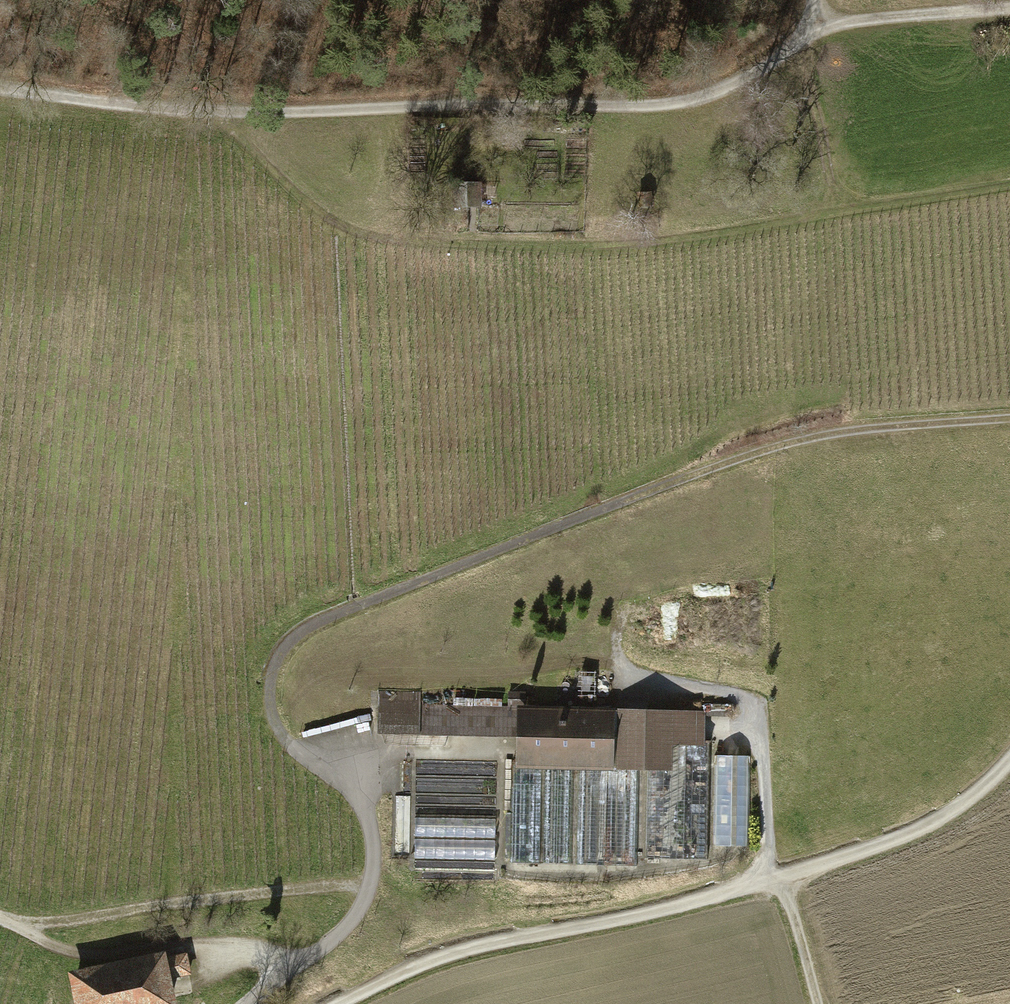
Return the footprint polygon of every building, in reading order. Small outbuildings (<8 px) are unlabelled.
[(485,183),(456,184),(457,211),(485,210),(485,183)] [(653,197),(639,198),(640,211),(654,210),(653,197)] [(616,774),(617,715),(528,713),(528,694),(510,693),(510,711),(465,709),(465,689),(422,688),(421,695),(381,694),(380,738),(516,742),(515,772),(616,774)] [(705,756),(706,718),(617,715),(616,774),(649,775),(672,776),(672,755),(705,756)] [(705,756),(672,755),(672,776),(649,775),(647,858),(712,859),(712,846),(714,756),(705,756)] [(750,757),(714,756),(712,846),(747,847),(750,757)] [(496,879),(498,766),(417,765),(416,878),(496,879)] [(616,774),(515,772),(513,865),(646,868),(647,858),(649,775),(616,774)] [(183,955),(164,959),(162,953),(70,974),(77,1003),(174,1003),(168,978),(188,974),(183,955)] [(304,993),(290,1003),(311,1003),(304,993)]
